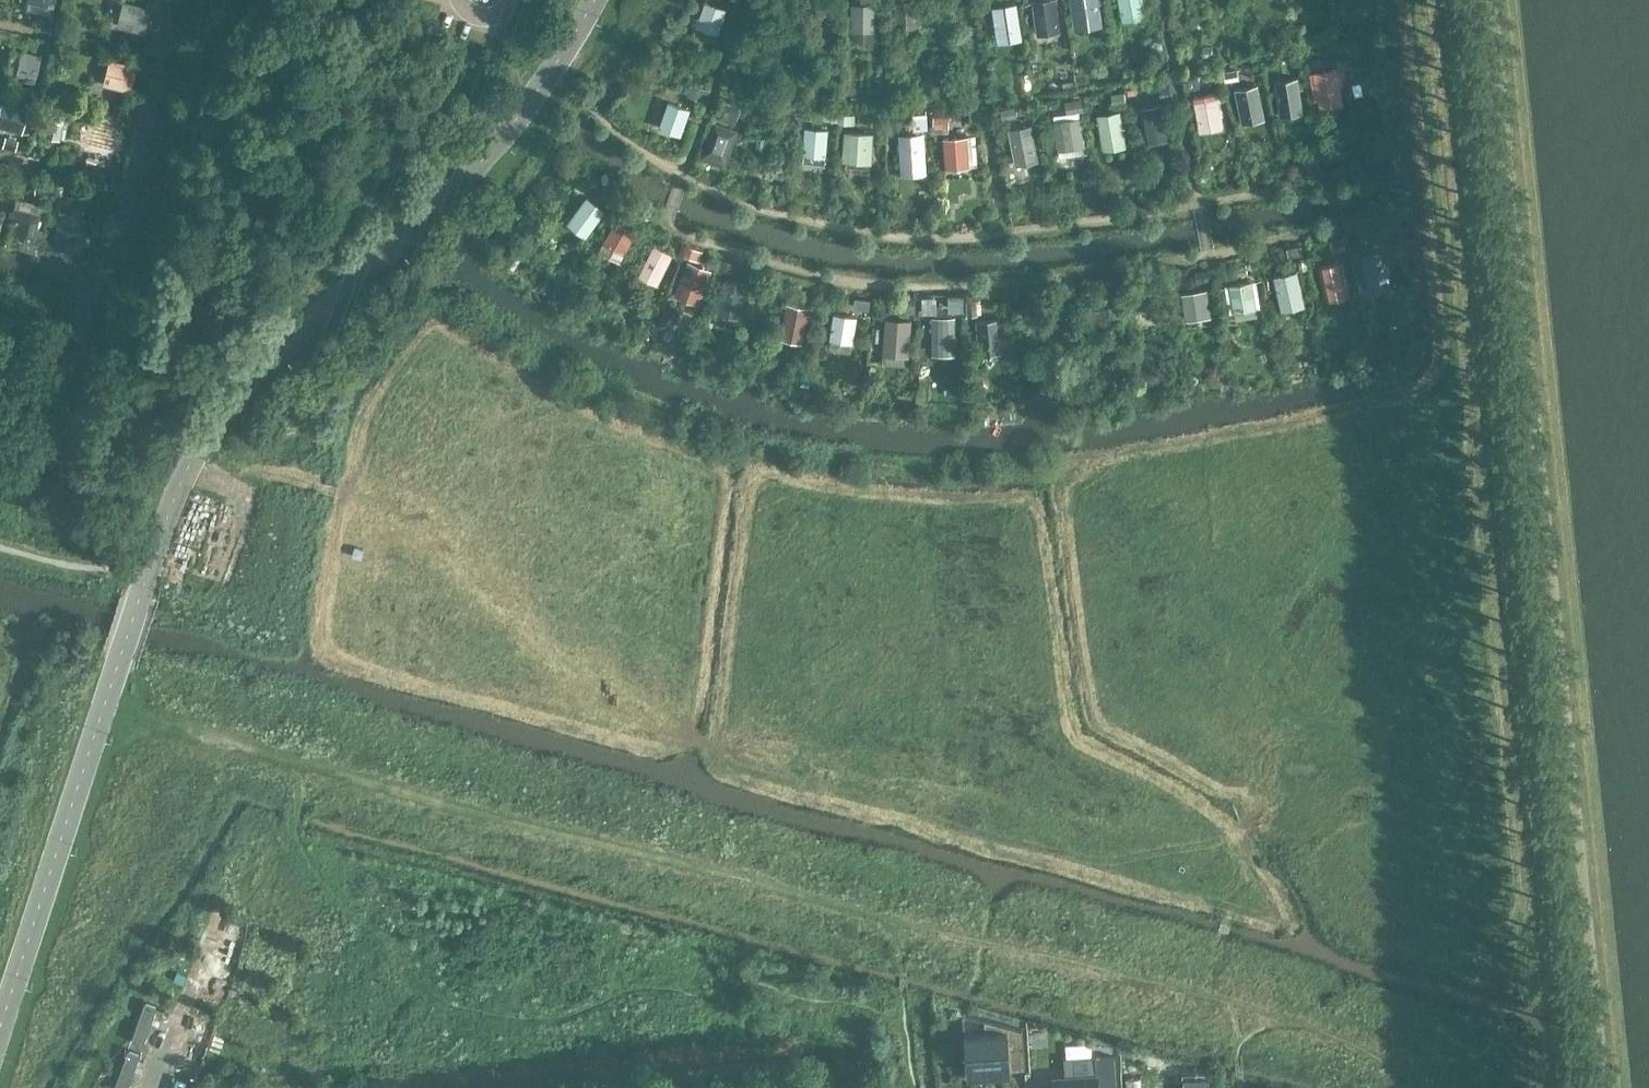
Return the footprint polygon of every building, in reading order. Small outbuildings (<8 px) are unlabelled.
[(104,14),(132,22),(138,0),(108,0),(104,14)] [(694,21),(718,30),(725,9),(701,0),(694,21)] [(921,26),(920,0),(900,0),(901,27),(921,26)] [(1023,38),(1021,0),(1019,0),(996,1),(998,39),(1023,38)] [(1040,33),(1065,28),(1060,0),(1034,0),(1040,33)] [(1101,7),(1100,0),(1076,0),(1077,11),(1101,7)] [(1154,0),(1120,0),(1123,20),(1156,15),(1154,0)] [(872,2),(845,2),(845,28),(872,28),(872,2)] [(1,54),(0,57),(0,78),(22,84),(28,61),(1,54)] [(132,89),(139,63),(110,56),(104,82),(132,89)] [(1310,77),(1316,103),(1334,99),(1328,73),(1310,77)] [(1277,78),(1281,113),(1306,110),(1302,75),(1277,78)] [(690,92),(708,98),(711,87),(694,81),(690,92)] [(1236,86),(1244,121),(1268,116),(1260,81),(1236,86)] [(1199,128),(1225,126),(1222,91),(1196,93),(1199,128)] [(682,133),(692,104),(670,96),(659,126),(682,133)] [(26,129),(28,105),(0,102),(0,104),(0,126),(26,129)] [(1138,108),(1144,139),(1167,134),(1160,103),(1138,108)] [(1123,107),(1099,111),(1105,148),(1129,144),(1123,107)] [(937,114),(935,128),(949,130),(951,116),(937,114)] [(1086,148),(1080,115),(1058,119),(1064,152),(1086,148)] [(109,123),(81,116),(75,143),(103,150),(109,123)] [(1038,123),(1011,124),(1013,157),(1039,155),(1038,123)] [(735,131),(714,124),(704,158),(725,165),(735,131)] [(804,159),(829,160),(831,125),(806,124),(804,159)] [(875,129),(846,128),(845,158),(874,159),(875,129)] [(900,130),(902,172),(929,171),(927,129),(900,130)] [(969,160),(964,132),(945,135),(949,164),(969,160)] [(569,220),(588,235),(609,207),(589,193),(569,220)] [(39,243),(46,202),(17,197),(9,238),(39,243)] [(635,221),(615,209),(594,242),(615,255),(635,221)] [(54,246),(82,250),(86,220),(58,216),(54,246)] [(662,282),(677,250),(656,240),(641,272),(662,282)] [(1394,287),(1392,247),(1369,248),(1371,288),(1394,287)] [(1321,262),(1327,298),(1352,295),(1346,258),(1321,262)] [(707,269),(686,260),(674,292),(695,301),(707,269)] [(1282,308),(1307,304),(1302,268),(1277,272),(1282,308)] [(720,311),(744,315),(749,280),(725,276),(720,311)] [(1247,282),(1227,286),(1232,315),(1252,311),(1247,282)] [(1209,285),(1182,290),(1188,318),(1214,313),(1209,285)] [(787,301),(783,337),(808,339),(811,303),(787,301)] [(831,345),(855,347),(859,313),(835,310),(831,345)] [(933,352),(959,352),(959,313),(934,313),(933,352)] [(1001,315),(978,317),(981,353),(1004,351),(1001,315)] [(912,322),(885,321),(884,347),(910,349),(912,322)] [(965,1033),(968,1076),(990,1075),(991,1080),(1004,1079),(1003,1074),(1012,1073),(1011,1068),(1025,1067),(1022,1029),(984,1019),(985,1032),(965,1033)] [(1053,1077),(1054,1087),(1117,1087),(1114,1056),(1095,1057),(1066,1059),(1068,1076),(1053,1077)] [(1128,1087),(1143,1087),(1142,1078),(1127,1079),(1128,1087)]
